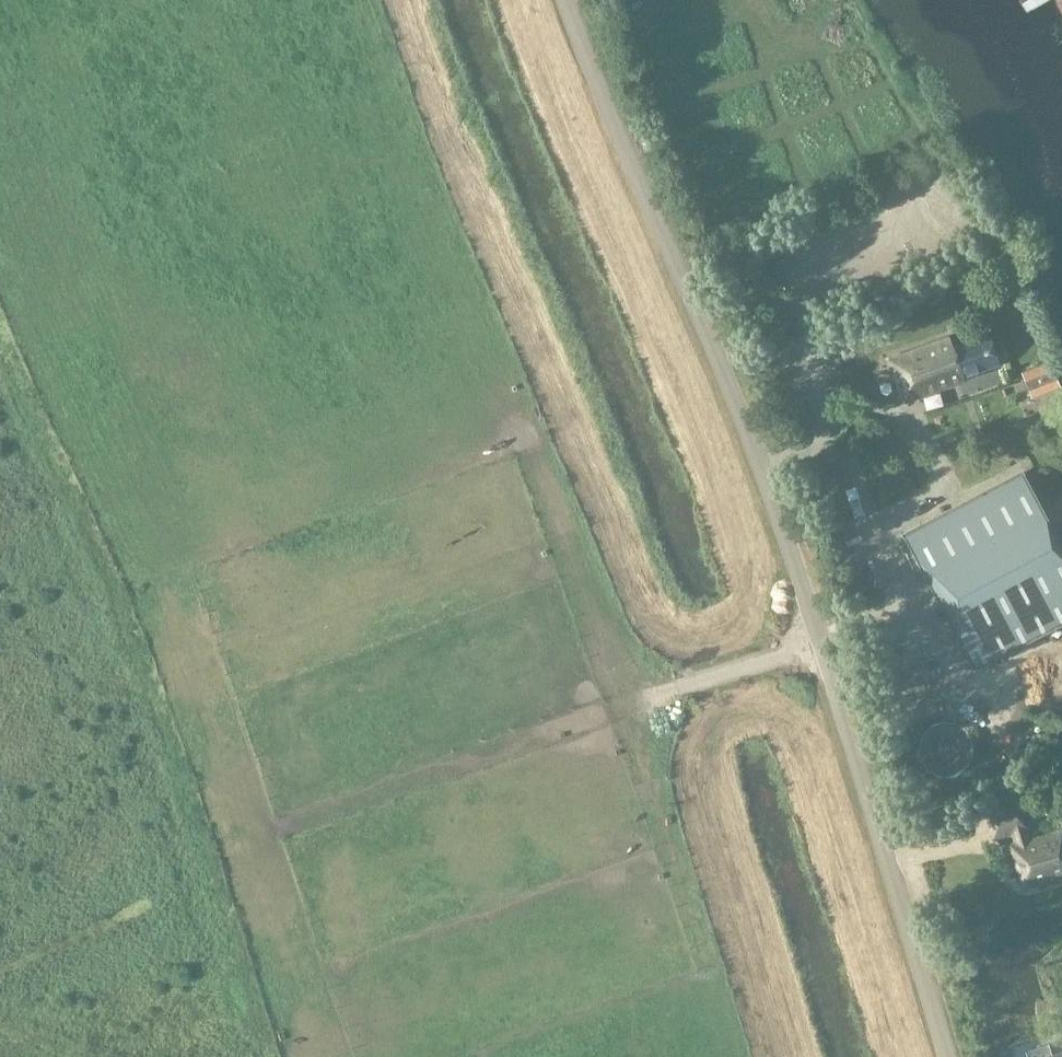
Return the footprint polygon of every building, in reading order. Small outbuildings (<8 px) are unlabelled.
[(890,359),(905,401),(982,374),(981,370),(998,364),(987,333),(952,346),(949,338),(890,359)] [(792,345),(778,349),(781,363),(795,359),(792,345)] [(1022,373),(1031,398),(1060,387),(1056,377),(1050,363),(1022,373)] [(906,460),(904,440),(891,441),(893,461),(906,460)] [(1023,472),(904,535),(975,669),(1061,622),(1061,523),(1053,527),(1023,472)] [(853,483),(840,487),(844,501),(857,497),(853,483)] [(914,666),(887,678),(907,725),(935,713),(914,666)] [(985,810),(993,837),(1011,832),(1015,844),(1011,845),(1024,887),(1049,880),(1054,882),(1061,879),(1061,837),(1060,831),(1029,840),(1017,801),(985,810)]
